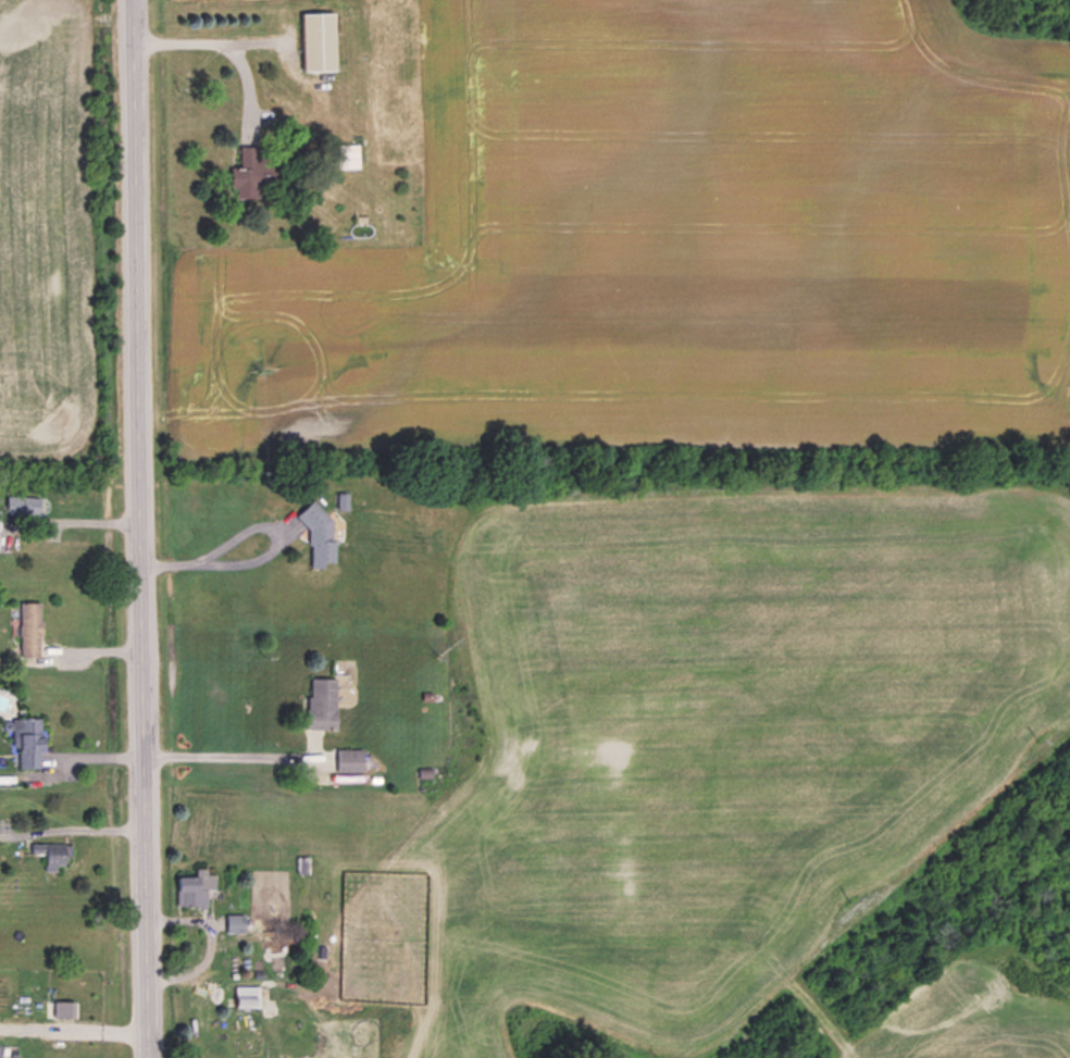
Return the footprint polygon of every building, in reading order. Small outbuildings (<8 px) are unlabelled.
[(338,11),(304,11),(304,70),(338,70),(338,11)] [(232,165),(233,197),(266,196),(266,145),(240,146),(240,165),(232,165)] [(42,512),(42,495),(8,495),(8,512),(42,512)] [(22,601),(22,653),(43,653),(43,601),(22,601)] [(339,727),(338,676),(310,676),(310,727),(339,727)] [(16,716),(18,766),(47,765),(45,715),(16,716)] [(339,748),(339,769),(364,769),(364,748),(339,748)] [(33,841),(33,852),(45,852),(45,868),(71,868),(71,841),(33,841)] [(309,871),(309,856),(297,856),(297,871),(309,871)] [(180,905),(213,905),(212,866),(195,866),(195,874),(179,875),(180,905)] [(258,991),(237,991),(237,1006),(258,1006),(258,991)] [(76,999),(54,999),(54,1017),(76,1017),(76,999)]
